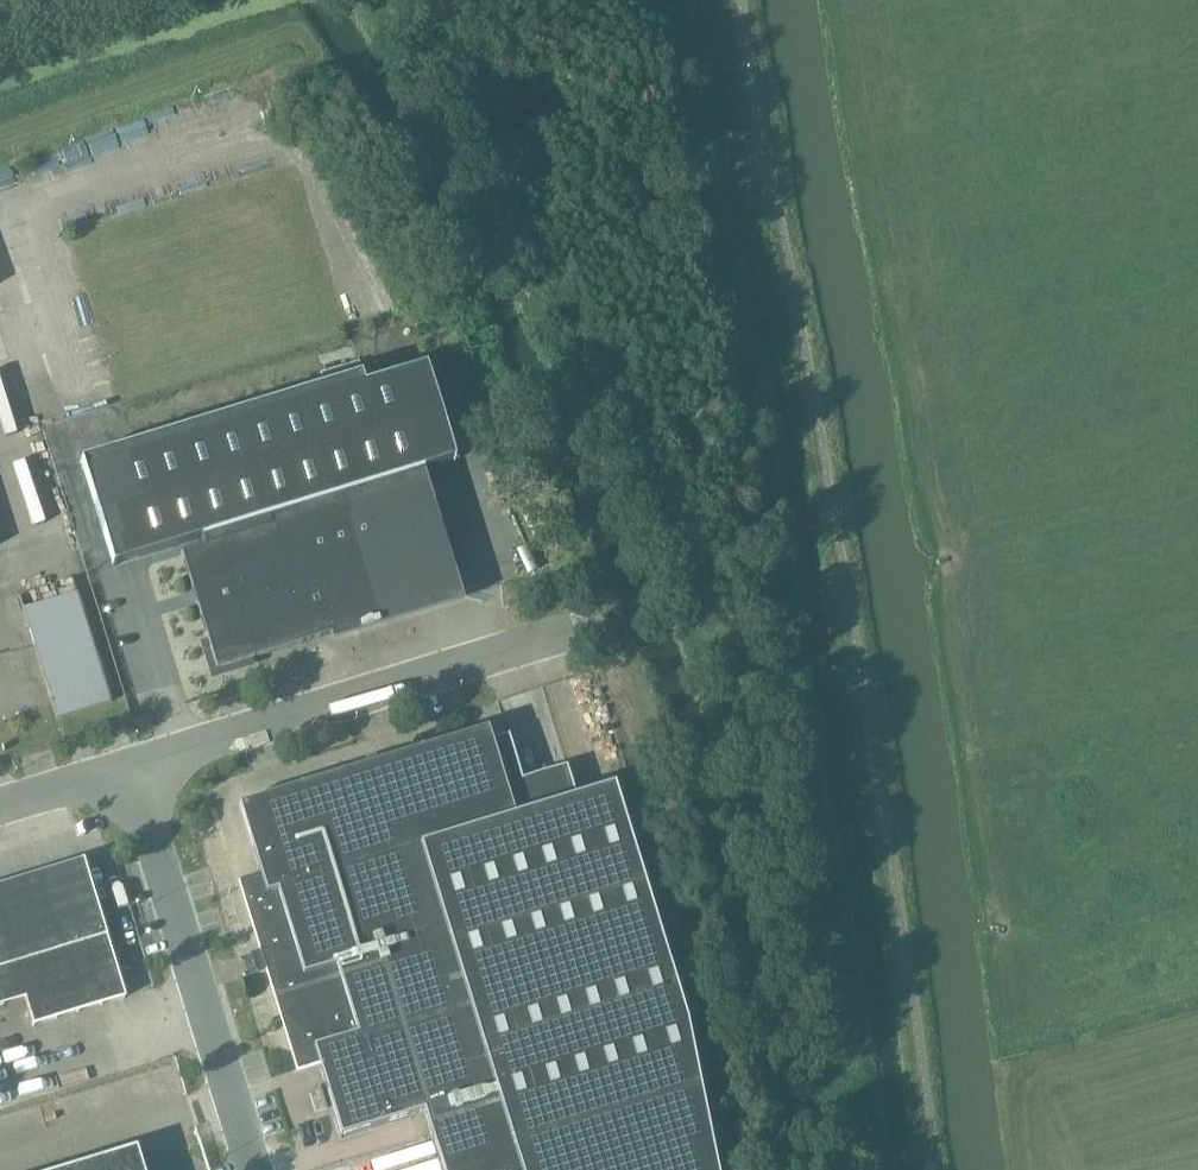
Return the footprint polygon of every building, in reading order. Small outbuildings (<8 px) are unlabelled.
[(81,460),(114,565),(203,538),(205,547),(182,554),(217,669),(433,603),(398,487),(396,487),(394,479),(456,459),(427,365),(365,384),(362,374),(81,460)] [(504,560),(522,549),(516,539),(497,550),(504,560)] [(78,592),(23,609),(57,719),(59,718),(112,702),(78,592)] [(567,766),(522,779),(509,735),(492,740),(488,727),(239,804),(260,874),(239,881),(298,1070),(319,1064),(342,1136),(424,1111),(443,1169),(717,1169),(687,1022),(614,786),(577,798),(567,766)] [(26,998),(34,1025),(126,997),(84,860),(0,885),(0,1006),(26,998)] [(322,1090),(310,1094),(316,1112),(327,1109),(322,1090)] [(305,1139),(318,1136),(315,1120),(302,1123),(305,1139)] [(137,1148),(64,1169),(143,1169),(137,1148)]
